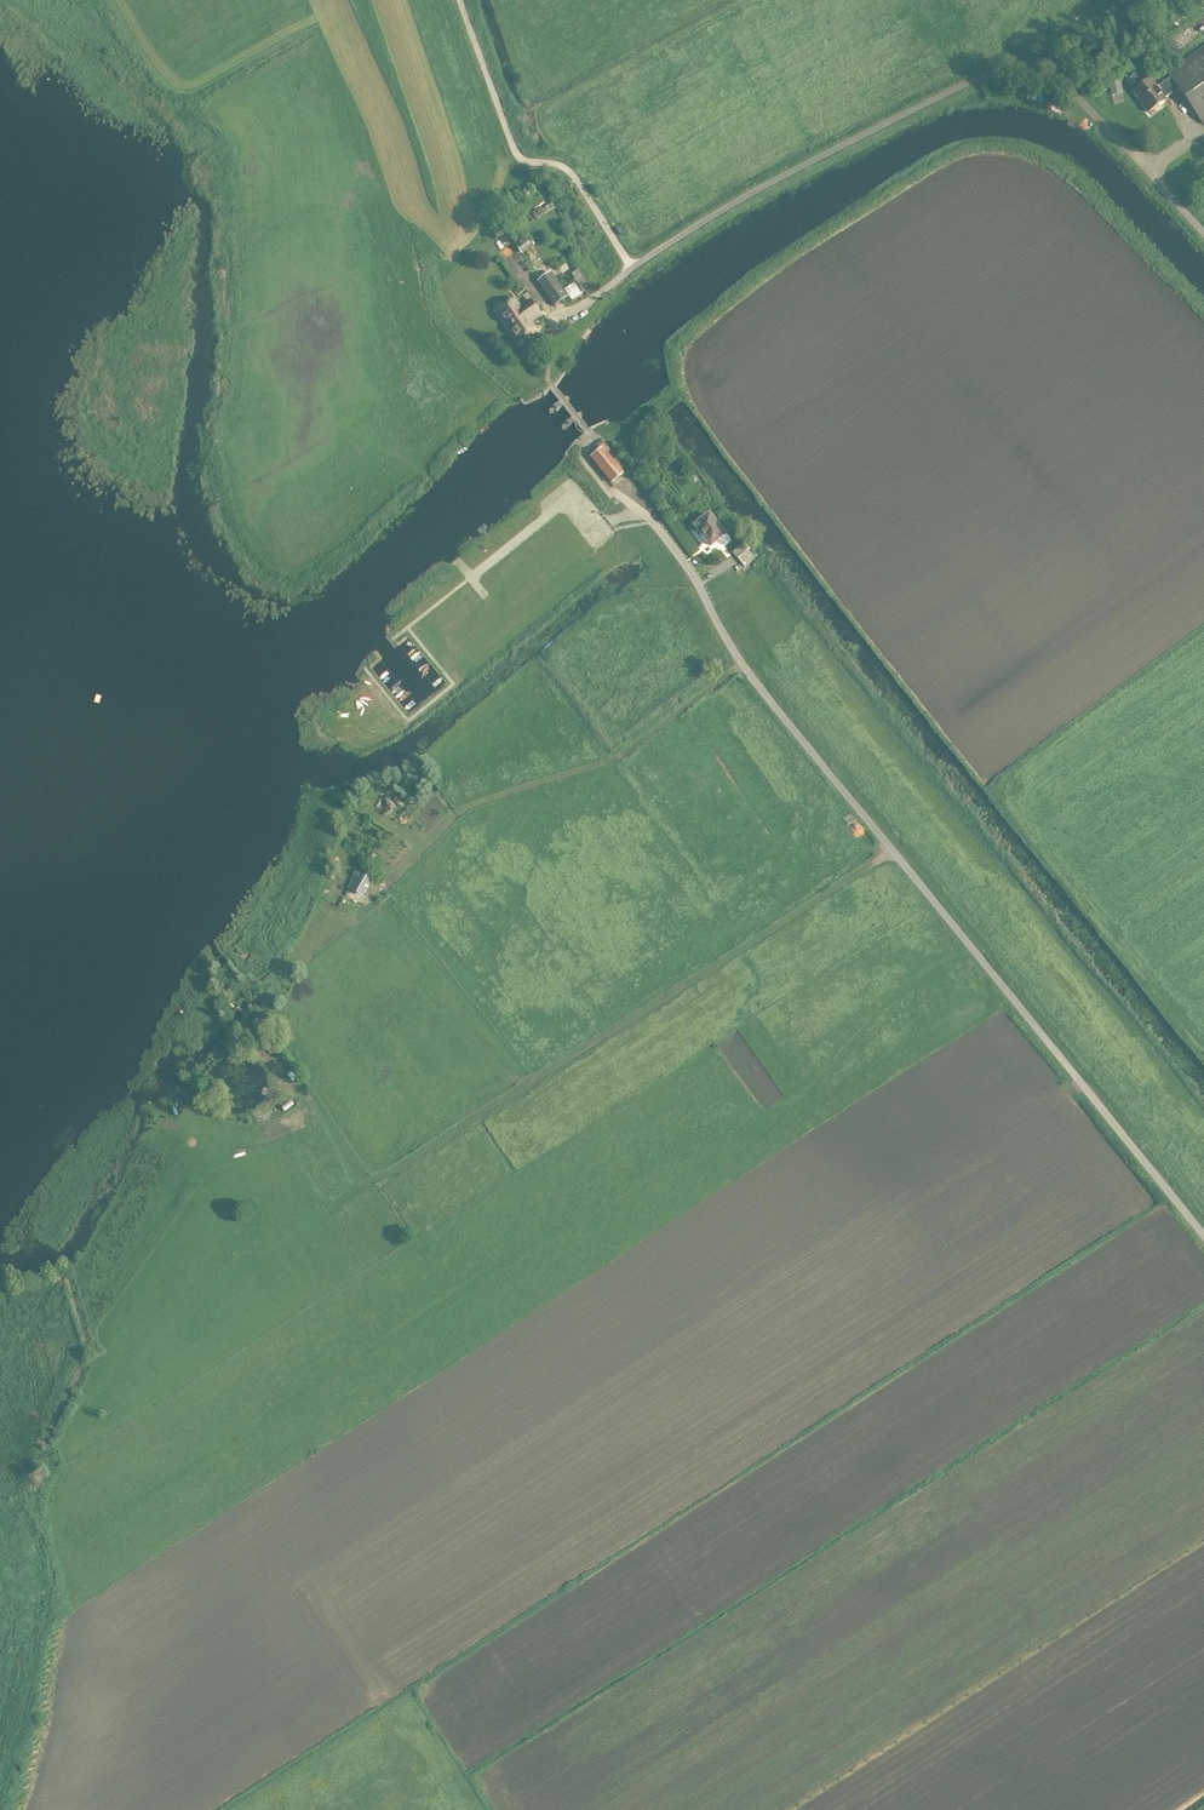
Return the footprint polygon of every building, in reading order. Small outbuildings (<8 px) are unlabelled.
[(1190,24),(1172,40),(1183,53),(1202,36),(1190,24)] [(1165,97),(1178,89),(1203,125),(1203,124),(1203,45),(1166,72),(1169,77),(1157,86),(1151,78),(1133,91),(1148,112),(1166,99),(1165,97)] [(1108,81),(1111,94),(1123,91),(1120,78),(1108,81)] [(1058,115),(1060,105),(1052,104),(1050,114),(1058,115)] [(529,236),(516,245),(521,253),(535,244),(529,236)] [(576,281),(583,293),(590,288),(578,270),(571,274),(576,281)] [(549,298),(562,288),(551,271),(537,280),(549,298)] [(569,285),(577,297),(583,293),(576,281),(569,285)] [(564,288),(572,300),(577,297),(569,285),(564,288)] [(568,297),(562,288),(549,298),(555,306),(568,297)] [(508,327),(536,307),(531,299),(521,306),(515,298),(497,311),(508,327)] [(536,307),(508,327),(519,343),(537,329),(532,321),(542,314),(536,307)] [(611,481),(623,472),(603,447),(592,457),(611,481)] [(725,534),(709,514),(695,525),(711,545),(725,534)] [(744,544),(734,553),(742,562),(752,553),(744,544)] [(664,561),(674,557),(671,550),(661,554),(664,561)] [(336,888),(342,877),(335,873),(329,884),(336,888)] [(358,887),(370,893),(378,880),(366,873),(358,887)]
